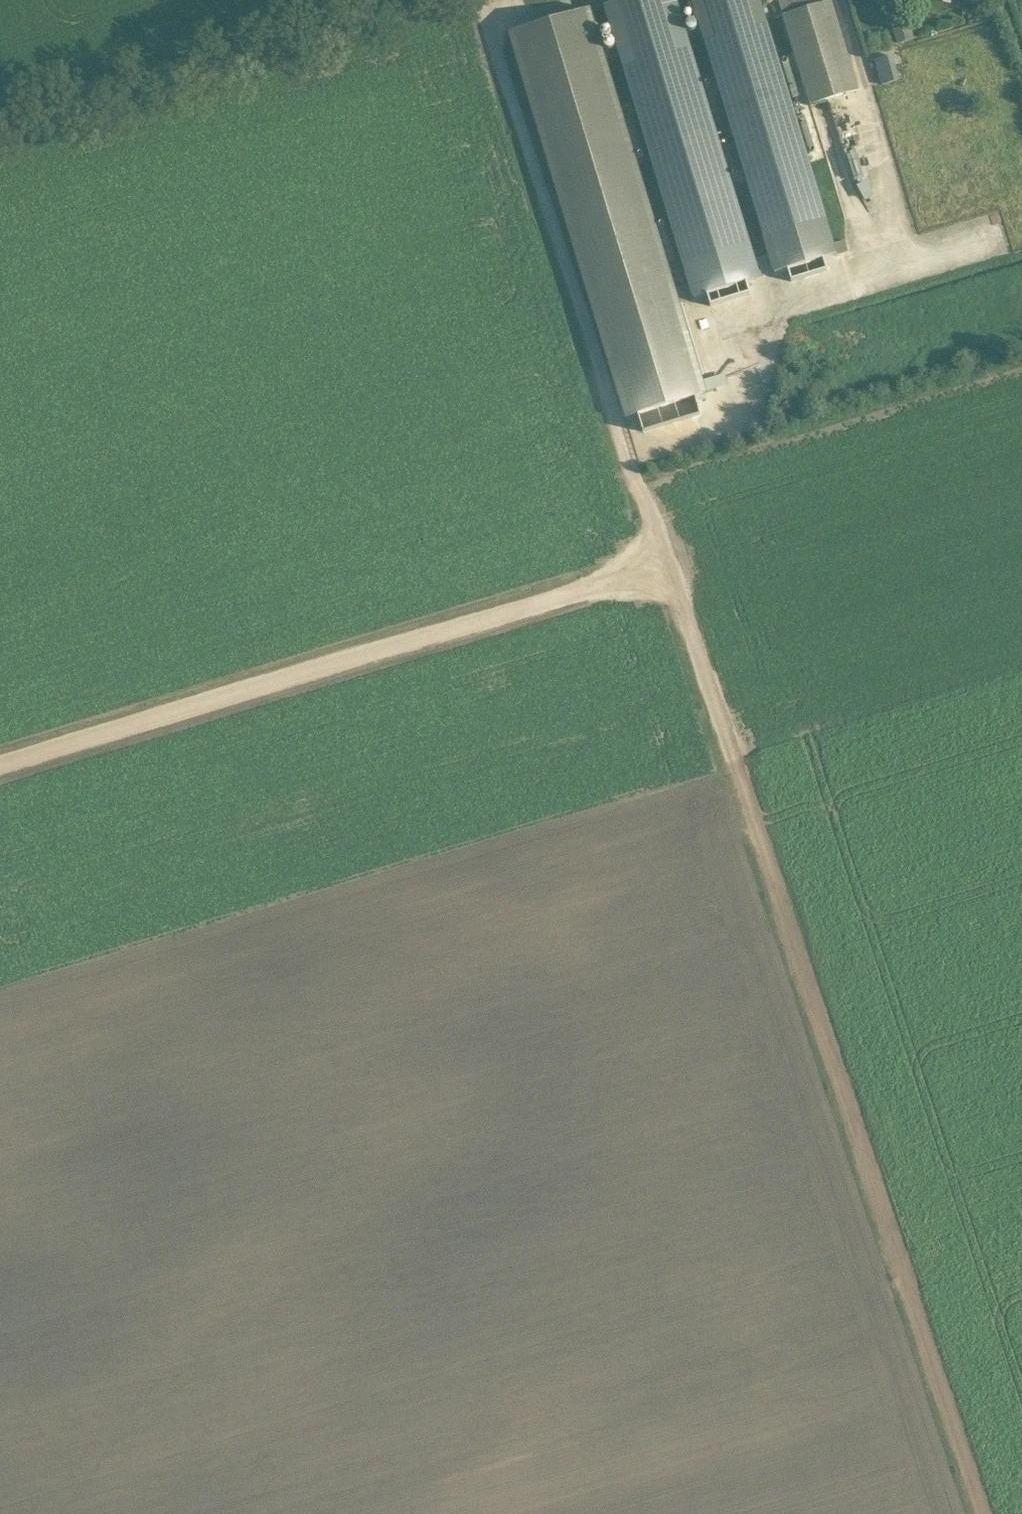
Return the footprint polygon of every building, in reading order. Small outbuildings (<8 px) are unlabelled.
[(780,4),(773,6),(776,17),(784,15),(784,17),(811,107),(812,107),(861,90),(832,2),(832,0),(779,0),(780,4)] [(890,21),(897,44),(913,40),(907,17),(890,21)] [(881,85),(900,80),(892,55),(874,60),(881,85)]
